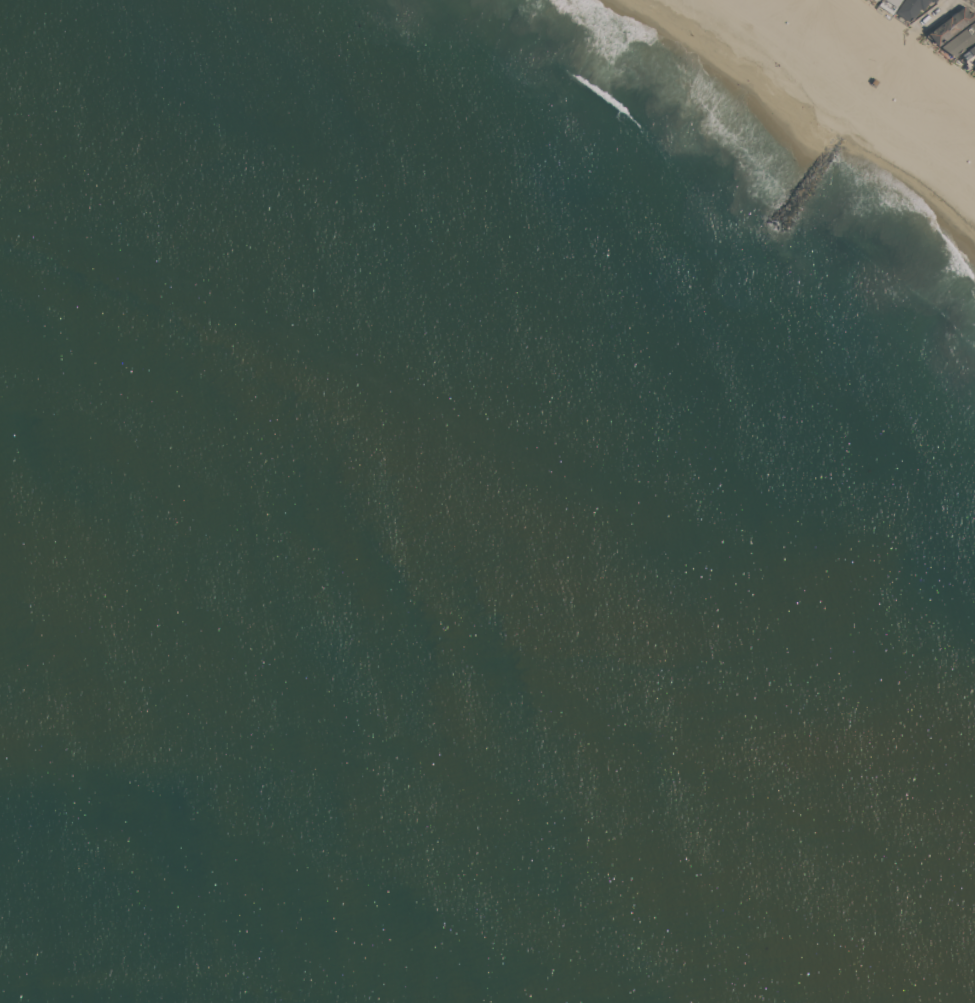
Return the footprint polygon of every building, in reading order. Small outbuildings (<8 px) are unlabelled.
[(878,5),(881,0),(900,0),(891,13),(878,5)] [(895,12),(903,0),(929,0),(922,11),(920,9),(914,18),(909,22),(895,12)] [(972,10),(974,14),(974,17),(938,45),(934,41),(925,36),(928,33),(965,5),(970,11),(972,10)] [(940,47),(974,20),(974,41),(955,57),(940,47)] [(960,55),(974,43),(974,63),(968,68),(959,59),(962,57),(960,55)]
